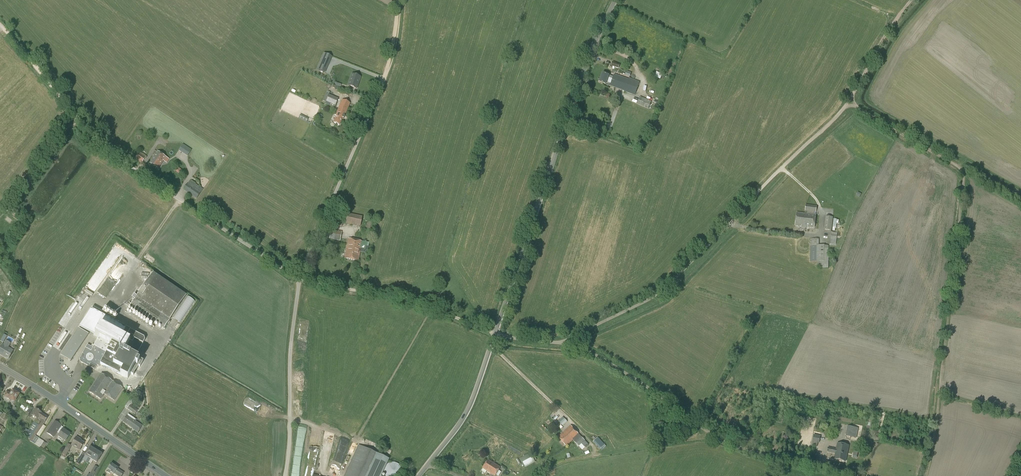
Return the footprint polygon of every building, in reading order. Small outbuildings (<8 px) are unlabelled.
[(325,73),(332,57),(323,53),(316,69),(325,73)] [(608,77),(608,78),(609,75),(603,73),(600,82),(606,84),(607,82),(608,77)] [(357,89),(361,77),(351,74),(347,86),(357,89)] [(607,82),(611,84),(610,86),(624,91),(624,92),(635,96),(640,82),(629,78),(628,79),(614,74),(612,79),(608,78),(608,77),(607,82)] [(648,109),(651,102),(640,97),(637,104),(648,109)] [(343,119),(350,103),(342,100),(336,115),(333,123),(339,125),(342,118),(343,119)] [(187,156),(192,150),(183,144),(178,150),(187,156)] [(158,169),(166,157),(157,151),(149,163),(158,169)] [(141,163),(146,157),(139,152),(135,159),(141,163)] [(197,198),(203,189),(189,181),(184,190),(197,198)] [(803,227),(805,214),(797,213),(795,226),(803,227)] [(360,226),(362,217),(347,214),(345,223),(360,226)] [(836,226),(843,227),(845,215),(838,214),(836,226)] [(824,230),(831,231),(833,217),(825,216),(824,230)] [(340,241),(342,232),(331,230),(329,239),(340,241)] [(361,242),(348,239),(344,258),(358,261),(360,252),(367,253),(369,243),(361,241),(361,242)] [(819,245),(819,239),(810,239),(810,262),(828,262),(828,246),(824,246),(824,245),(819,245)] [(169,319),(186,295),(152,272),(129,307),(154,324),(161,313),(169,319)] [(90,285),(87,290),(93,294),(96,288),(90,285)] [(173,318),(181,323),(195,300),(187,295),(173,318)] [(104,314),(93,307),(92,308),(83,322),(89,326),(98,332),(96,335),(99,337),(97,340),(93,348),(87,345),(85,348),(79,359),(80,362),(94,369),(97,365),(99,366),(100,364),(114,371),(120,374),(123,370),(133,375),(138,366),(140,367),(142,363),(137,361),(138,358),(135,357),(144,341),(142,339),(144,335),(132,328),(130,333),(122,329),(123,327),(104,314)] [(71,361),(75,355),(86,338),(83,336),(86,332),(79,327),(65,348),(61,355),(71,361)] [(10,343),(6,341),(4,345),(2,345),(0,349),(0,355),(8,359),(13,351),(8,348),(10,343)] [(114,400),(122,388),(101,374),(89,392),(100,399),(104,394),(114,400)] [(19,394),(13,390),(11,393),(6,391),(3,396),(8,399),(8,398),(14,402),(19,394)] [(135,414),(138,411),(131,405),(134,402),(140,392),(137,390),(130,399),(125,407),(135,414)] [(37,419),(41,413),(36,409),(31,415),(36,419),(37,419)] [(37,419),(36,419),(28,431),(26,430),(23,435),(31,441),(45,422),(48,418),(41,413),(37,419)] [(139,431),(140,430),(139,430),(142,426),(135,421),(136,420),(128,414),(123,422),(134,430),(137,433),(139,430),(139,431)] [(563,426),(567,422),(563,417),(559,421),(563,426)] [(70,434),(63,429),(64,428),(55,422),(47,433),(53,437),(57,432),(60,434),(58,436),(65,441),(70,434)] [(573,440),(579,435),(571,426),(558,437),(567,446),(573,440)] [(856,438),(858,429),(847,426),(845,436),(856,438)] [(579,435),(573,440),(579,446),(582,444),(585,448),(588,445),(579,435)] [(79,450),(84,443),(79,440),(79,439),(76,437),(71,445),(79,450)] [(44,442),(39,438),(35,444),(40,448),(44,442)] [(606,447),(598,438),(593,442),(600,449),(602,451),(606,447)] [(65,456),(72,446),(68,444),(62,454),(61,456),(64,457),(65,456)] [(846,461),(849,446),(837,444),(836,449),(828,448),(827,452),(835,454),(834,459),(846,461)] [(388,459),(358,445),(344,475),(380,475),(388,459)] [(88,462),(96,450),(90,447),(85,455),(88,458),(86,461),(88,462)] [(96,450),(88,462),(91,464),(93,460),(97,463),(102,454),(96,450)] [(532,453),(520,458),(524,468),(535,463),(532,453)] [(501,468),(488,461),(483,469),(495,475),(496,475),(501,468)] [(400,475),(401,473),(401,472),(401,470),(401,469),(400,467),(399,466),(399,465),(397,464),(396,463),(395,463),(393,462),(392,462),(390,463),(389,463),(388,464),(387,465),(386,466),(385,467),(384,468),(384,470),(384,471),(384,473),(384,474),(385,475),(400,475)] [(118,469),(118,468),(111,464),(108,469),(106,472),(110,474),(111,472),(114,474),(117,475),(122,475),(124,473),(118,469)] [(98,468),(94,466),(89,474),(88,474),(87,475),(94,475),(98,468)]
